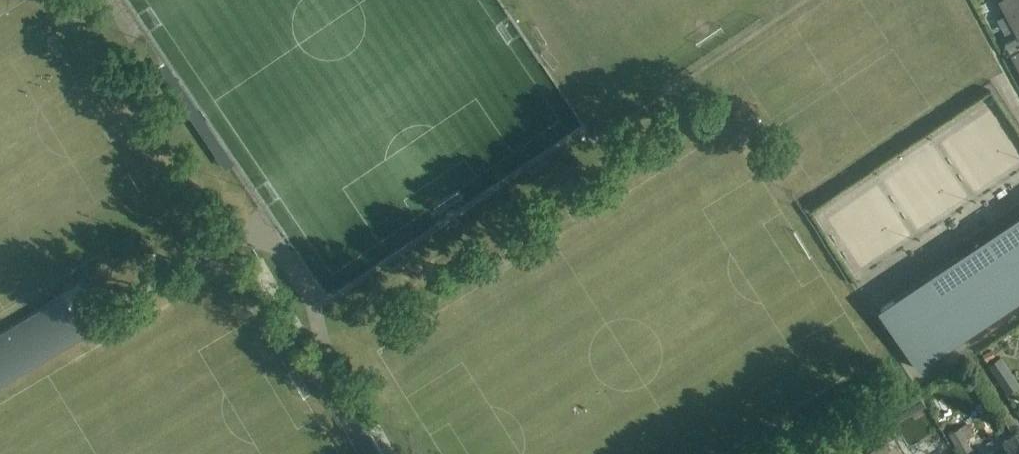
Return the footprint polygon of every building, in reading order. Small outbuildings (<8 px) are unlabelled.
[(999,0),(1018,38),(1018,0),(999,0)] [(1011,54),(1018,70),(1018,50),(1011,54)] [(879,309),(919,369),(1018,302),(1018,216),(1013,220),(1007,211),(954,247),(960,255),(879,309)] [(69,315),(60,301),(0,337),(0,356),(69,315)] [(987,360),(996,356),(993,350),(984,355),(987,360)] [(1007,393),(1018,385),(1007,366),(1000,357),(989,365),(1007,393)] [(918,391),(904,399),(912,414),(926,405),(918,391)] [(887,409),(872,417),(881,432),(895,423),(887,409)] [(961,453),(962,453),(973,447),(969,439),(976,434),(969,422),(949,434),(961,453)] [(1007,450),(1001,453),(1018,453),(1018,439),(1015,432),(1001,440),(1007,450)] [(872,453),(888,453),(882,445),(870,452),(872,453)]
